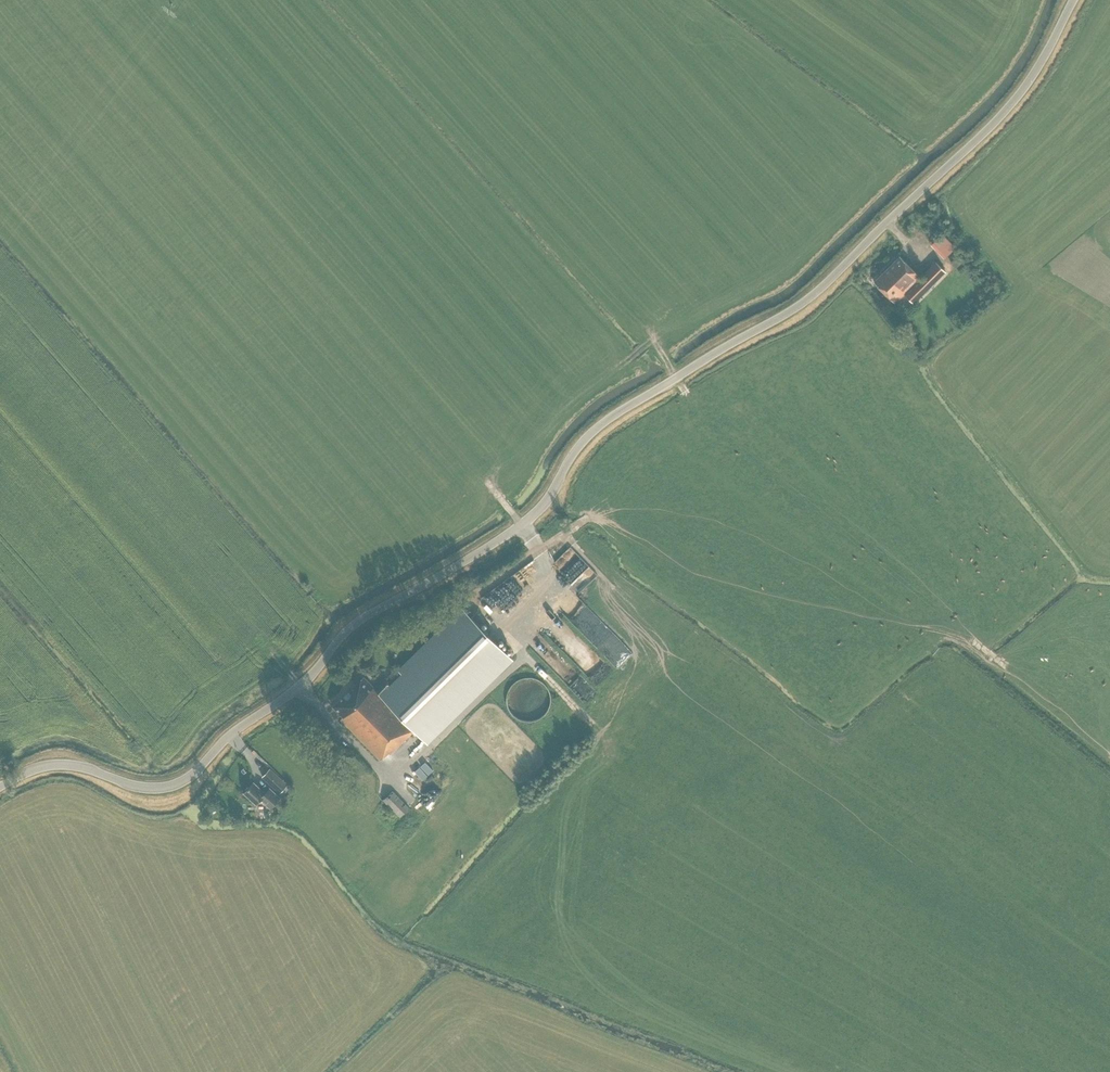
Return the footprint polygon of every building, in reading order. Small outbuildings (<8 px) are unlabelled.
[(944,254),(956,243),(943,229),(931,240),(944,254)] [(904,294),(914,304),(946,272),(936,262),(921,278),(900,257),(874,282),(895,303),(904,294)] [(953,260),(950,263),(955,269),(962,263),(957,257),(955,258),(953,260)] [(574,567),(562,578),(577,593),(588,583),(574,567)] [(415,730),(426,742),(427,741),(436,732),(511,659),(465,611),(402,674),(406,678),(394,690),(384,681),(375,690),(363,677),(333,707),(343,717),(342,718),(340,719),(380,761),(389,753),(390,754),(415,730)] [(617,666),(634,651),(617,633),(605,643),(607,645),(602,649),(617,666)] [(524,725),(535,724),(544,718),(549,708),(548,697),(542,688),(532,683),(522,684),(512,690),(507,700),(508,710),(514,720),(524,725)] [(436,732),(427,741),(432,749),(442,741),(436,732)] [(269,769),(263,775),(276,787),(275,788),(284,797),(292,788),(283,779),(282,781),(269,769)] [(244,793),(256,805),(261,800),(270,808),(280,798),(269,788),(265,793),(254,782),(249,787),(248,787),(245,790),(245,791),(244,793)] [(392,790),(383,800),(386,804),(399,817),(409,808),(392,790)]
